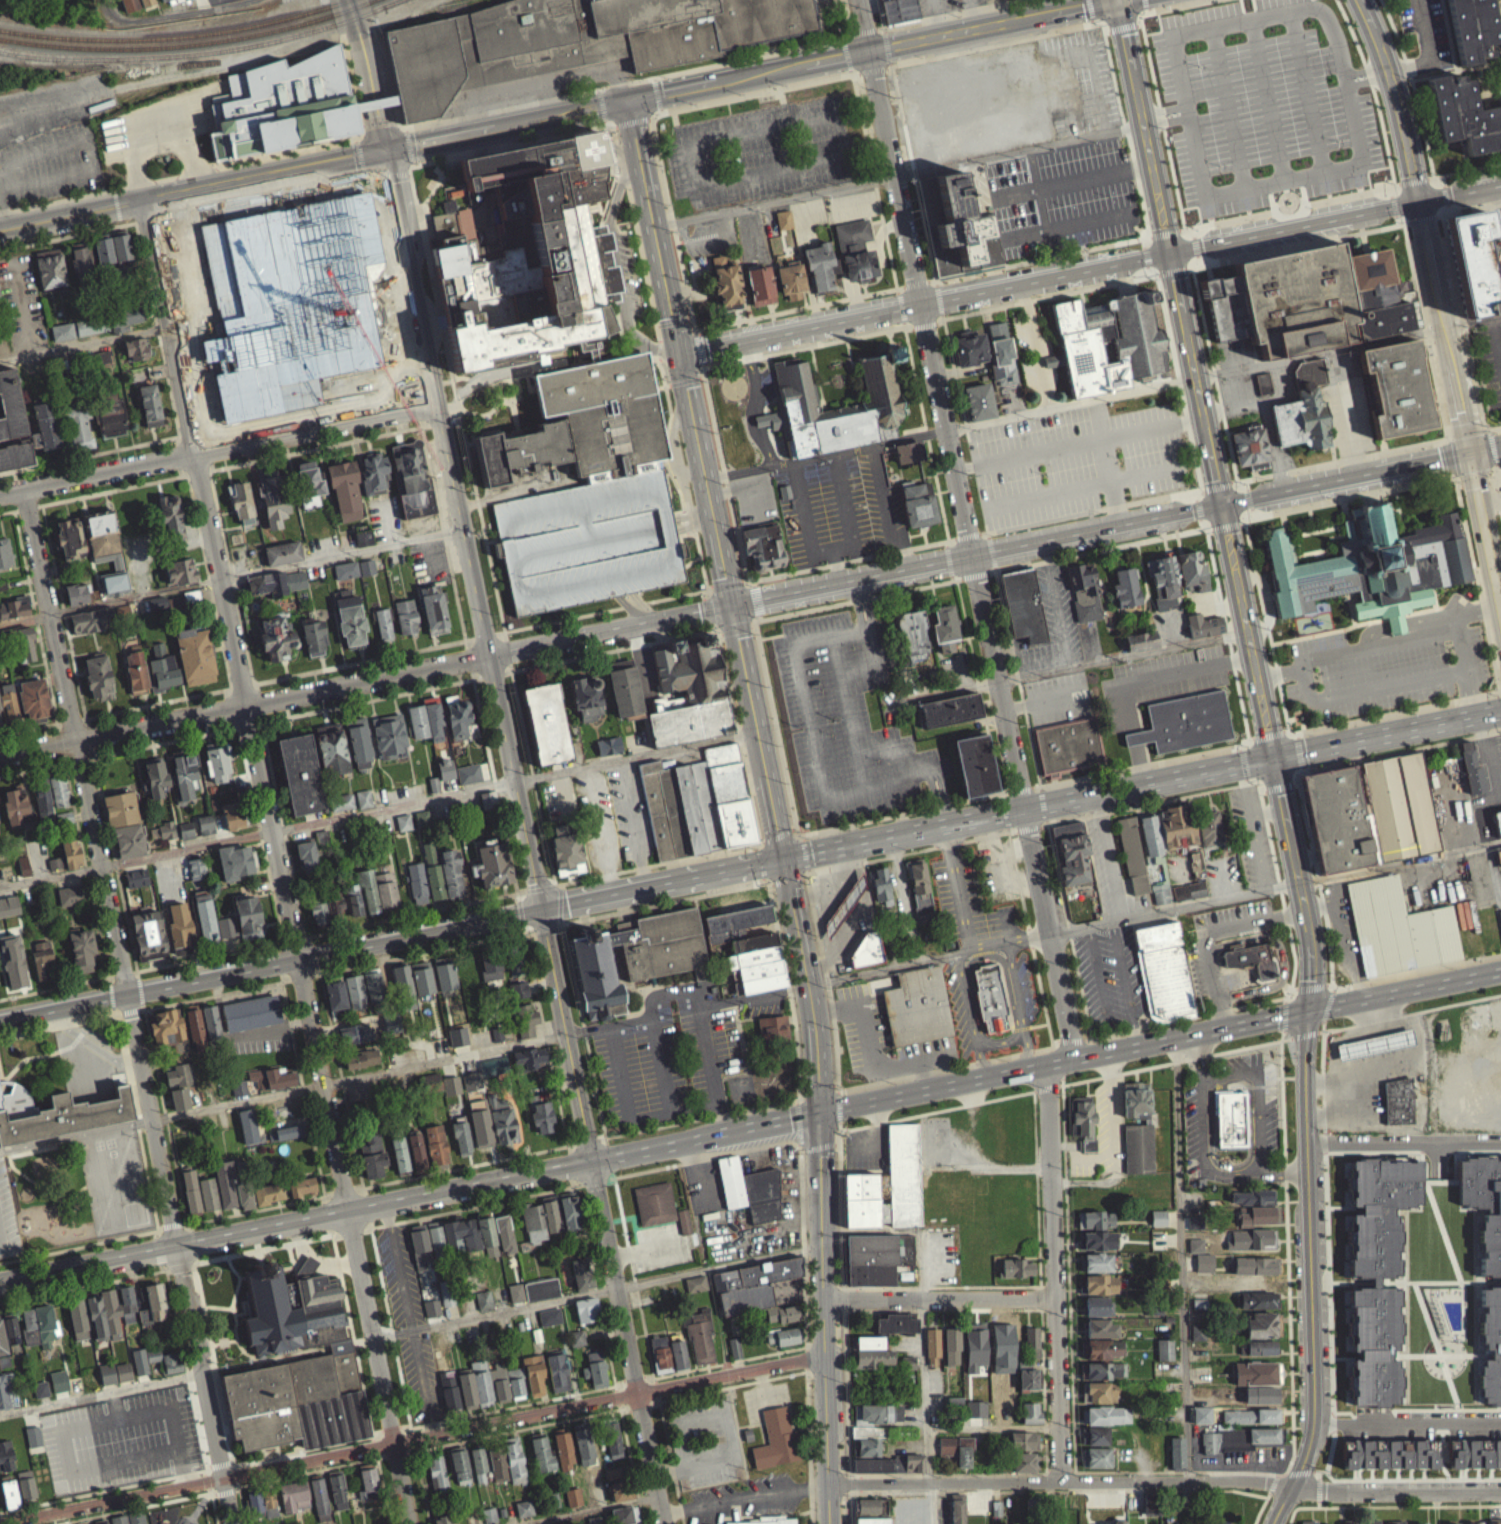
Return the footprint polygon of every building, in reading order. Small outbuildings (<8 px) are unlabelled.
[(139,15),(133,0),(117,0),(124,20),(139,15)] [(155,10),(151,0),(137,0),(142,15),(155,10)] [(162,14),(201,0),(158,0),(162,14)] [(469,18),(526,0),(811,0),(818,28),(723,47),(724,52),(633,71),(630,54),(459,89),(452,101),(448,98),(437,116),(403,122),(399,102),(397,93),(384,36),(434,26),(469,18)] [(885,23),(919,16),(916,0),(881,0),(885,23)] [(1459,67),(1445,0),(1491,0),(1500,41),(1484,44),(1485,50),(1490,49),(1492,55),(1479,57),(1480,62),(1459,67)] [(207,132),(218,130),(217,127),(214,128),(210,103),(230,98),(230,95),(226,74),(243,71),(242,69),(282,57),(285,66),(335,41),(338,41),(348,91),(350,93),(351,102),(355,101),(397,93),(399,102),(357,111),(353,112),(358,132),(259,153),(258,150),(213,160),(207,132)] [(1476,112),(1500,107),(1500,149),(1466,155),(1462,136),(1441,140),(1429,79),(1445,76),(1447,85),(1470,80),(1476,112)] [(459,158),(567,136),(597,130),(604,163),(607,179),(602,180),(605,197),(583,201),(588,226),(604,223),(620,299),(603,302),(609,331),(597,333),(555,342),(555,346),(537,350),(539,358),(475,371),(474,368),(454,372),(429,247),(440,245),(439,238),(459,234),(461,240),(475,237),(477,245),(498,241),(496,233),(503,231),(493,183),(465,189),(459,158)] [(992,212),(1003,262),(938,276),(918,178),(960,169),(970,216),(992,212)] [(198,223),(219,335),(199,338),(204,361),(209,360),(221,420),(320,401),(315,377),(381,364),(365,281),(384,277),(367,190),(198,223)] [(1485,208),(1500,288),(1500,309),(1463,316),(1443,216),(1485,208)] [(776,236),(782,235),(790,233),(791,233),(788,215),(773,218),(776,236)] [(866,225),(866,227),(867,230),(870,245),(861,247),(863,256),(870,255),(875,281),(866,283),(867,287),(860,288),(855,290),(854,287),(849,289),(846,289),(844,289),(842,277),(839,260),(837,261),(831,232),(866,225)] [(111,231),(117,260),(134,257),(131,243),(126,228),(111,231)] [(93,239),(98,264),(115,261),(110,236),(93,239)] [(71,244),(73,258),(71,259),(73,270),(75,270),(78,287),(97,284),(89,240),(71,244)] [(115,269),(131,265),(125,240),(108,244),(115,269)] [(1234,273),(1232,263),(1338,241),(1342,257),(1386,248),(1393,282),(1410,279),(1420,326),(1358,339),(1354,321),(1349,322),(1352,341),(1261,360),(1257,341),(1249,343),(1247,335),(1234,273)] [(826,247),(829,265),(834,264),(835,269),(833,269),(835,279),(828,280),(832,295),(812,299),(811,292),(807,276),(804,276),(800,255),(807,254),(816,252),(816,249),(819,248),(826,247)] [(36,252),(35,258),(41,288),(43,288),(43,291),(66,287),(65,283),(67,282),(61,252),(59,248),(36,252)] [(720,261),(722,270),(733,267),(738,292),(735,292),(736,296),(739,297),(740,301),(738,304),(738,308),(740,314),(731,316),(730,315),(715,318),(708,288),(712,287),(711,278),(710,275),(711,275),(708,264),(720,261)] [(113,333),(129,329),(127,323),(146,318),(135,267),(131,268),(130,264),(100,269),(113,333)] [(783,272),(783,268),(795,266),(795,269),(798,269),(803,294),(803,296),(798,297),(799,304),(785,307),(784,300),(778,301),(772,274),(783,272)] [(750,313),(774,308),(766,271),(742,276),(750,313)] [(1234,273),(1199,280),(1203,298),(1207,297),(1216,342),(1247,335),(1234,273)] [(1051,303),(1077,297),(1079,307),(1103,302),(1102,299),(1117,296),(1116,293),(1152,286),(1154,299),(1152,299),(1158,327),(1161,326),(1170,369),(1151,373),(1152,377),(1138,380),(1137,375),(1128,377),(1129,385),(1071,398),(1051,303)] [(75,321),(78,335),(110,329),(106,314),(75,321)] [(1004,320),(1019,381),(999,386),(999,383),(995,384),(990,364),(994,363),(989,339),(990,337),(987,324),(1004,320)] [(51,324),(54,341),(75,336),(72,321),(51,324)] [(73,328),(75,343),(94,341),(92,325),(73,328)] [(952,338),(957,366),(977,363),(977,361),(988,358),(983,331),(976,333),(975,327),(959,331),(959,336),(952,338)] [(50,333),(51,348),(74,345),(72,330),(50,333)] [(124,340),(126,354),(124,354),(126,360),(149,356),(145,336),(124,340)] [(1358,350),(1415,338),(1433,427),(1376,437),(1371,414),(1377,412),(1369,370),(1361,371),(1358,350)] [(893,420),(896,434),(794,457),(794,456),(789,457),(786,440),(790,439),(790,437),(784,438),(781,426),(771,429),(769,423),(756,426),(753,415),(779,409),(778,407),(783,406),(773,361),(787,358),(788,363),(805,359),(817,410),(824,409),(867,399),(859,363),(858,358),(886,351),(885,348),(892,346),(899,345),(902,357),(890,360),(904,417),(893,420)] [(111,349),(113,362),(88,367),(86,354),(111,349)] [(532,374),(644,351),(664,447),(666,457),(665,457),(653,460),(655,468),(586,482),(585,474),(576,476),(563,410),(540,415),(532,374)] [(112,370),(108,356),(91,361),(95,375),(112,370)] [(1299,361),(1322,356),(1327,381),(1314,383),(1318,401),(1323,400),(1328,426),(1325,426),(1328,444),(1308,449),(1305,438),(1278,444),(1270,405),(1299,399),(1293,370),(1299,361)] [(3,411),(0,412),(0,435),(29,429),(15,362),(0,365),(0,397),(3,411)] [(1042,365),(1045,375),(1058,372),(1055,362),(1042,365)] [(1255,373),(1259,393),(1273,391),(1269,371),(1255,373)] [(137,380),(137,386),(144,419),(145,421),(146,425),(163,422),(155,383),(152,377),(137,380)] [(1254,382),(1258,402),(1271,399),(1267,379),(1254,382)] [(962,386),(970,421),(996,415),(988,381),(962,386)] [(120,396),(124,408),(125,415),(124,418),(126,432),(103,437),(103,432),(100,432),(98,423),(95,421),(93,410),(95,406),(95,400),(99,400),(97,386),(114,383),(117,396),(120,396)] [(31,404),(34,419),(36,422),(41,448),(62,443),(61,438),(64,434),(61,421),(57,418),(53,400),(31,404)] [(62,408),(64,422),(69,421),(72,440),(69,440),(71,450),(94,445),(92,435),(89,436),(87,418),(90,418),(87,404),(62,408)] [(474,436),(497,431),(498,437),(519,433),(539,429),(538,422),(561,418),(569,458),(545,463),(544,459),(534,461),(536,468),(516,472),(515,464),(504,467),(507,481),(485,485),(474,436)] [(769,431),(770,437),(785,434),(782,419),(753,424),(754,434),(769,431)] [(1262,426),(1269,459),(1267,460),(1268,465),(1249,469),(1248,463),(1237,466),(1230,433),(1262,426)] [(34,458),(29,436),(16,439),(15,437),(3,440),(3,441),(0,442),(0,465),(34,458)] [(390,446),(412,441),(414,439),(416,437),(419,438),(421,439),(422,441),(422,443),(422,446),(422,449),(425,463),(423,463),(424,469),(421,469),(423,476),(429,475),(436,512),(404,518),(399,493),(403,493),(398,470),(395,471),(390,446)] [(894,444),(898,463),(925,457),(921,440),(919,438),(894,444)] [(892,453),(897,472),(923,466),(919,447),(892,453)] [(32,473),(28,449),(0,454),(0,478),(32,473)] [(384,491),(364,495),(361,479),(364,478),(363,477),(361,471),(364,467),(362,457),(366,456),(365,453),(378,451),(380,456),(384,455),(389,477),(386,478),(387,484),(383,485),(384,491)] [(325,464),(329,486),(334,485),(340,511),(337,511),(339,521),(362,517),(356,482),(358,481),(354,459),(325,464)] [(297,469),(315,465),(316,471),(322,470),(328,502),(303,507),(297,469)] [(685,580),(682,567),(676,536),(671,512),(661,466),(655,468),(586,482),(491,503),(516,616),(685,580)] [(772,469),(775,483),(789,481),(785,466),(772,469)] [(257,472),(262,495),(255,496),(257,506),(263,505),(268,529),(280,527),(280,517),(286,516),(286,512),(290,511),(287,491),(283,492),(277,468),(257,472)] [(900,481),(904,498),(902,499),(908,526),(917,524),(918,526),(927,524),(928,522),(937,520),(937,512),(930,480),(913,484),(912,478),(900,481)] [(247,480),(240,482),(239,481),(232,482),(232,483),(225,485),(228,497),(229,497),(232,507),(235,507),(237,518),(241,517),(242,524),(243,524),(244,528),(254,527),(253,521),(253,515),(255,515),(247,480)] [(157,496),(162,521),(166,520),(170,538),(184,535),(181,517),(183,517),(180,506),(178,506),(175,495),(166,497),(165,494),(157,496)] [(1263,538),(1267,537),(1266,528),(1282,525),(1284,533),(1287,532),(1293,531),(1293,534),(1298,562),(1339,555),(1337,540),(1350,538),(1360,536),(1357,517),(1351,518),(1349,509),(1390,502),(1395,535),(1405,534),(1414,532),(1413,528),(1439,523),(1438,514),(1455,511),(1459,535),(1463,534),(1471,579),(1432,586),(1429,587),(1432,602),(1408,606),(1409,611),(1402,612),(1403,615),(1404,623),(1405,630),(1389,633),(1388,626),(1386,618),(1386,615),(1378,617),(1378,613),(1354,617),(1351,602),(1359,600),(1358,589),(1347,591),(1312,597),(1314,611),(1277,617),(1263,538)] [(82,515),(87,537),(88,537),(92,555),(98,553),(100,560),(121,556),(116,531),(118,531),(113,509),(106,510),(106,509),(89,513),(82,515)] [(55,521),(57,532),(55,532),(57,545),(61,544),(64,559),(78,556),(77,551),(87,550),(84,536),(83,537),(79,519),(69,521),(68,518),(55,521)] [(740,527),(745,552),(750,552),(752,562),(751,564),(751,566),(751,568),(753,569),(755,570),(757,570),(760,570),(760,572),(770,570),(769,566),(778,565),(780,565),(782,564),(784,563),(784,561),(775,519),(740,527)] [(354,532),(357,546),(374,542),(370,528),(354,532)] [(10,566),(10,563),(13,562),(12,557),(15,556),(15,552),(12,552),(9,537),(0,538),(0,568),(10,566)] [(264,546),(267,564),(302,558),(298,538),(264,546)] [(1175,553),(1181,585),(1194,583),(1196,590),(1211,588),(1207,571),(1206,572),(1204,563),(1200,564),(1199,559),(1200,557),(1199,552),(1197,549),(1194,549),(1175,553)] [(1145,559),(1148,576),(1151,575),(1153,584),(1154,585),(1156,596),(1154,596),(1156,610),(1168,608),(1168,604),(1169,604),(1170,607),(1178,606),(1177,602),(1179,600),(1178,594),(1182,593),(1179,583),(1177,580),(1174,568),(1177,567),(1175,561),(1173,560),(1172,555),(1173,555),(1172,551),(1163,552),(1163,555),(1145,559)] [(169,582),(176,581),(176,583),(198,579),(195,566),(192,564),(190,556),(164,562),(169,582)] [(358,560),(361,575),(376,572),(373,558),(358,560)] [(333,563),(336,579),(359,574),(356,559),(333,563)] [(1066,566),(1071,589),(1074,589),(1076,599),(1073,600),(1078,622),(1103,617),(1097,593),(1099,592),(1093,565),(1083,567),(1082,563),(1066,566)] [(999,570),(1012,637),(1026,634),(1027,643),(1047,639),(1031,564),(999,570)] [(374,580),(371,566),(356,569),(360,584),(374,580)] [(1114,569),(1117,582),(1112,583),(1114,596),(1116,595),(1118,607),(1141,602),(1138,588),(1136,585),(1134,577),(1139,576),(1136,567),(1133,568),(1132,566),(1114,569)] [(331,572),(335,588),(358,583),(355,567),(331,572)] [(285,573),(288,589),(308,585),(305,569),(285,573)] [(247,577),(248,580),(247,580),(249,590),(250,590),(251,594),(272,590),(273,597),(280,595),(275,571),(247,577)] [(65,584),(69,604),(89,600),(86,583),(75,585),(75,583),(65,584)] [(420,587),(421,594),(420,594),(427,628),(447,625),(443,602),(447,602),(445,589),(440,590),(438,583),(420,587)] [(338,590),(340,597),(334,598),(338,620),(337,620),(340,635),(343,634),(345,645),(365,642),(363,630),(366,629),(364,616),(361,614),(357,594),(353,594),(351,594),(349,587),(338,590)] [(184,591),(186,599),(187,603),(201,600),(198,588),(184,591)] [(30,613),(28,603),(30,603),(28,594),(15,596),(14,598),(0,602),(0,606),(0,619),(30,613)] [(147,597),(149,608),(168,605),(166,594),(147,597)] [(168,597),(169,607),(171,607),(173,611),(181,610),(180,606),(187,605),(184,594),(168,597)] [(393,601),(399,633),(416,631),(414,621),(417,621),(413,597),(393,601)] [(931,623),(936,642),(938,642),(941,653),(956,650),(955,645),(953,639),(959,637),(956,624),(957,622),(957,618),(955,617),(951,603),(937,606),(932,607),(936,622),(931,623)] [(69,614),(73,634),(103,628),(102,626),(116,622),(112,605),(69,614)] [(371,610),(373,618),(376,618),(380,638),(381,638),(382,640),(391,639),(391,636),(392,636),(389,621),(390,621),(389,619),(392,618),(390,606),(374,609),(374,610),(371,610)] [(893,613),(897,630),(901,634),(905,654),(907,654),(909,662),(927,658),(925,651),(928,650),(923,628),(927,623),(924,607),(909,610),(893,613)] [(1186,614),(1191,637),(1225,630),(1222,615),(1202,618),(1201,611),(1186,614)] [(302,617),(303,623),(301,623),(307,652),(323,649),(324,644),(327,643),(322,619),(312,621),(310,616),(302,617)] [(286,660),(276,661),(277,665),(266,667),(264,656),(260,657),(256,640),(260,639),(257,626),(280,622),(281,629),(286,628),(287,637),(290,637),(291,646),(293,647),(294,648),(294,650),(294,651),(293,653),(292,654),(291,655),(289,655),(287,655),(286,654),(285,654),(286,660)] [(32,625),(34,638),(32,638),(35,658),(25,660),(26,664),(21,665),(15,630),(17,630),(16,627),(32,625)] [(175,630),(176,633),(174,634),(184,679),(186,679),(187,684),(217,679),(207,627),(194,630),(193,626),(175,630)] [(1124,634),(1128,651),(1160,644),(1156,628),(1124,634)] [(651,645),(660,691),(684,687),(688,703),(726,697),(724,688),(717,690),(716,686),(724,685),(713,631),(710,632),(710,631),(699,633),(699,635),(681,639),(681,637),(669,640),(670,646),(663,647),(662,642),(651,645)] [(1124,642),(1125,658),(1156,655),(1155,639),(1124,642)] [(152,643),(155,658),(147,660),(147,663),(149,662),(153,682),(151,682),(153,692),(164,690),(164,687),(168,686),(169,684),(180,682),(177,666),(175,666),(171,653),(166,654),(163,641),(152,643)] [(139,643),(142,651),(144,651),(146,664),(145,664),(149,685),(147,686),(148,690),(131,694),(125,666),(127,666),(125,655),(129,654),(128,651),(132,651),(130,645),(139,643)] [(103,650),(106,653),(114,697),(100,699),(99,695),(92,696),(90,687),(88,688),(82,659),(91,657),(90,653),(103,650)] [(606,662),(617,716),(625,715),(625,719),(643,715),(643,711),(644,711),(632,657),(606,662)] [(583,677),(594,674),(595,676),(597,677),(599,678),(599,679),(600,681),(599,684),(599,686),(602,703),(604,703),(605,706),(601,707),(602,712),(599,712),(600,717),(582,721),(579,708),(578,708),(574,688),(572,688),(570,679),(583,677)] [(18,684),(19,693),(17,693),(21,715),(25,714),(26,722),(33,721),(34,725),(45,722),(44,718),(51,716),(47,700),(49,699),(47,687),(44,687),(42,679),(18,684)] [(12,681),(0,684),(2,693),(0,694),(2,705),(4,705),(8,723),(22,720),(12,681)] [(524,703),(521,688),(531,687),(531,685),(547,682),(548,683),(556,682),(560,696),(558,696),(568,742),(569,742),(573,759),(570,760),(569,758),(537,765),(534,750),(535,750),(526,703),(524,703)] [(1146,703),(1151,728),(1131,732),(1124,733),(1126,744),(1133,743),(1153,739),(1156,752),(1232,737),(1222,688),(1146,703)] [(919,702),(924,727),(982,716),(977,690),(919,702)] [(446,703),(449,714),(447,715),(451,737),(453,737),(453,739),(467,737),(465,722),(470,721),(469,713),(471,712),(469,702),(468,702),(467,701),(466,700),(465,699),(464,698),(462,698),(460,699),(458,700),(456,698),(455,692),(444,695),(446,703)] [(437,695),(443,723),(440,723),(443,739),(432,741),(430,735),(424,703),(422,698),(437,695)] [(646,713),(653,746),(732,731),(725,698),(646,713)] [(415,705),(414,702),(404,704),(406,713),(408,713),(410,725),(408,725),(410,734),(412,734),(413,737),(430,735),(424,703),(415,705)] [(381,759),(406,754),(404,745),(406,744),(400,709),(393,710),(394,714),(378,716),(377,714),(372,715),(373,718),(370,718),(376,749),(379,749),(381,759)] [(364,716),(366,726),(369,726),(371,740),(368,740),(369,745),(371,744),(373,755),(371,756),(371,758),(370,758),(371,767),(357,770),(356,763),(354,763),(352,753),(353,752),(353,751),(351,751),(351,749),(350,749),(349,743),(350,743),(345,720),(364,716)] [(1034,728),(1043,772),(1049,771),(1049,776),(1058,774),(1057,769),(1103,759),(1093,717),(1034,728)] [(339,721),(350,772),(324,777),(315,734),(316,732),(316,726),(339,721)] [(276,739),(291,814),(325,808),(308,732),(276,739)] [(952,739),(964,796),(997,790),(992,764),(994,763),(991,749),(988,749),(985,732),(968,736),(952,739)] [(596,739),(599,755),(622,750),(619,735),(596,739)] [(213,782),(212,775),(207,774),(203,757),(205,757),(205,746),(205,743),(223,739),(227,741),(232,758),(228,759),(231,771),(229,771),(231,778),(213,782)] [(1460,742),(1471,740),(1476,764),(1479,763),(1484,790),(1469,793),(1460,742)] [(703,747),(705,760),(714,802),(748,796),(736,741),(703,747)] [(620,760),(619,744),(595,747),(597,763),(620,760)] [(174,788),(177,801),(179,804),(184,803),(186,801),(185,799),(193,797),(192,788),(199,787),(196,775),(197,771),(195,768),(195,765),(198,763),(195,746),(172,751),(174,766),(173,767),(176,782),(174,788)] [(1420,750),(1440,850),(1319,873),(1299,774),(1420,750)] [(143,759),(151,799),(163,796),(162,790),(167,789),(166,785),(169,784),(168,772),(165,771),(161,756),(143,759)] [(658,860),(675,857),(656,770),(661,769),(659,759),(638,763),(658,860)] [(689,763),(705,760),(723,847),(707,851),(689,763)] [(673,766),(689,763),(707,851),(691,854),(673,766)] [(438,788),(453,786),(451,766),(436,768),(438,788)] [(656,770),(661,769),(673,766),(691,854),(675,857),(656,770)] [(481,788),(477,770),(454,775),(458,793),(481,788)] [(48,777),(52,798),(54,798),(55,806),(67,804),(67,796),(66,792),(67,792),(66,787),(65,788),(62,774),(48,777)] [(428,777),(432,791),(440,790),(438,775),(428,777)] [(47,777),(51,799),(50,801),(53,816),(39,819),(32,779),(47,777)] [(4,790),(6,801),(4,801),(9,823),(11,823),(12,827),(24,825),(23,822),(34,820),(35,816),(34,812),(32,808),(30,809),(26,797),(24,787),(23,783),(15,785),(15,788),(4,790)] [(359,808),(372,805),(369,788),(356,790),(359,808)] [(102,796),(108,827),(139,820),(138,819),(139,818),(142,817),(140,807),(136,808),(135,801),(138,801),(136,791),(133,792),(133,789),(102,796)] [(480,791),(483,810),(498,806),(494,789),(480,791)] [(331,810),(354,806),(352,793),(329,797),(331,810)] [(209,798),(211,809),(218,807),(215,796),(209,798)] [(714,802),(723,847),(757,841),(748,796),(714,802)] [(354,798),(356,816),(371,815),(369,797),(354,798)] [(220,804),(221,811),(223,812),(226,828),(244,825),(239,800),(220,804)] [(352,816),(350,800),(334,803),(336,818),(352,816)] [(1159,820),(1165,849),(1176,846),(1177,852),(1182,855),(1190,853),(1190,847),(1189,843),(1200,841),(1199,836),(1197,837),(1193,813),(1184,815),(1181,803),(1164,806),(1164,809),(1158,810),(1159,820)] [(71,809),(73,821),(58,824),(56,812),(71,809)] [(414,812),(417,825),(432,823),(428,809),(414,812)] [(1499,811),(1500,809),(1500,836),(1496,837),(1491,812),(1499,811)] [(1216,810),(1219,821),(1221,821),(1224,832),(1221,832),(1223,843),(1203,847),(1196,814),(1216,810)] [(395,815),(398,830),(412,827),(409,812),(395,815)] [(197,816),(201,834),(215,831),(211,813),(197,816)] [(1139,814),(1147,856),(1164,853),(1155,813),(1144,815),(1144,813),(1139,814)] [(1116,818),(1128,875),(1129,877),(1133,894),(1150,891),(1145,872),(1148,871),(1138,824),(1136,823),(1135,815),(1116,818)] [(158,824),(161,837),(166,836),(167,838),(175,836),(172,819),(163,821),(164,823),(158,824)] [(1058,865),(1062,885),(1089,879),(1084,855),(1089,853),(1082,819),(1051,826),(1054,840),(1058,839),(1061,855),(1056,857),(1058,865)] [(139,821),(113,827),(119,859),(146,853),(139,821)] [(178,823),(181,838),(195,835),(191,821),(178,823)] [(394,823),(397,839),(411,836),(408,821),(394,823)] [(198,842),(213,841),(211,822),(196,824),(198,842)] [(552,825),(555,835),(551,836),(553,846),(551,846),(558,875),(567,874),(567,878),(577,876),(577,872),(585,870),(577,830),(568,833),(565,822),(552,825)] [(314,831),(318,846),(331,843),(327,828),(314,831)] [(159,847),(174,844),(171,829),(156,831),(159,847)] [(192,845),(191,829),(177,831),(178,846),(192,845)] [(61,841),(66,868),(77,866),(77,865),(83,863),(78,842),(76,842),(75,838),(61,841)] [(477,846),(480,862),(478,863),(478,862),(469,864),(471,875),(478,874),(479,877),(480,878),(482,887),(513,881),(505,841),(504,838),(498,840),(498,842),(477,846)] [(295,843),(298,857),(300,858),(304,874),(320,870),(313,839),(295,843)] [(422,843),(427,865),(425,865),(432,899),(437,897),(438,902),(446,901),(446,896),(447,896),(440,862),(438,858),(437,859),(433,841),(422,843)] [(216,847),(223,881),(237,878),(237,874),(253,871),(248,844),(232,848),(231,844),(216,847)] [(447,896),(463,892),(457,864),(460,863),(458,849),(456,850),(455,847),(450,848),(449,846),(444,847),(444,849),(440,850),(441,855),(439,855),(441,862),(440,862),(447,896)] [(17,855),(21,876),(31,874),(27,853),(17,855)] [(47,859),(50,868),(64,866),(62,856),(47,859)] [(905,860),(909,877),(911,877),(914,891),(913,893),(916,906),(914,906),(917,921),(935,918),(932,904),(929,891),(931,890),(923,857),(905,860)] [(190,888),(205,885),(199,860),(185,863),(190,888)] [(407,864),(415,900),(430,897),(422,861),(407,864)] [(29,883),(26,863),(17,864),(19,884),(29,883)] [(61,874),(59,865),(46,867),(48,877),(61,874)] [(885,865),(893,897),(891,897),(893,903),(882,905),(878,891),(875,892),(871,872),(875,872),(874,868),(885,865)] [(125,871),(127,887),(149,883),(146,867),(125,871)] [(356,870),(358,885),(362,884),(368,912),(369,912),(370,915),(373,914),(373,911),(380,910),(380,907),(372,867),(356,870)] [(374,874),(391,870),(398,902),(396,903),(397,907),(382,910),(381,907),(380,907),(375,883),(376,882),(374,874)] [(824,922),(827,938),(865,886),(862,870),(824,922)] [(1346,882),(1396,872),(1405,914),(1451,904),(1462,957),(1364,977),(1346,882)] [(125,895),(147,893),(145,876),(124,879),(125,895)] [(1172,886),(1176,901),(1208,894),(1204,880),(1172,886)] [(57,887),(60,905),(86,901),(82,883),(57,887)] [(363,912),(351,915),(351,912),(348,911),(345,895),(346,895),(345,888),(357,885),(363,912)] [(1167,887),(1170,901),(1156,904),(1153,890),(1167,887)] [(341,916),(340,911),(345,910),(342,896),(337,897),(335,888),(325,890),(327,899),(326,899),(329,913),(334,912),(335,918),(341,916)] [(55,896),(59,914),(83,909),(79,891),(55,896)] [(193,895),(203,940),(217,937),(209,892),(193,895)] [(315,923),(324,922),(324,920),(330,919),(324,892),(309,895),(311,903),(309,903),(311,914),(313,914),(315,923)] [(234,895),(233,899),(241,939),(258,936),(261,935),(263,933),(264,929),(264,925),(264,921),(263,920),(261,920),(259,909),(259,904),(259,901),(256,898),(255,894),(247,896),(247,895),(245,895),(244,893),(234,895)] [(168,904),(171,921),(167,922),(175,955),(191,952),(190,944),(196,942),(184,901),(168,904)] [(19,920),(15,902),(0,905),(0,924),(19,920)] [(703,916),(708,942),(729,938),(732,953),(725,954),(727,968),(737,967),(742,993),(786,984),(775,931),(746,936),(744,925),(772,920),(768,902),(703,916)] [(333,926),(343,925),(342,905),(331,906),(333,926)] [(605,932),(608,944),(620,942),(628,980),(693,967),(696,980),(710,977),(695,905),(634,917),(635,919),(626,921),(616,923),(617,930),(605,932)] [(130,915),(140,961),(168,955),(158,908),(130,915)] [(1176,919),(1196,1015),(1160,1022),(1150,1016),(1133,928),(1176,919)] [(215,927),(218,946),(234,943),(230,924),(215,927)] [(68,928),(72,955),(73,955),(77,973),(92,970),(91,953),(96,952),(92,928),(78,930),(77,927),(68,928)] [(605,932),(605,930),(594,932),(593,927),(587,928),(579,929),(580,935),(571,937),(581,990),(579,991),(583,1010),(586,1009),(588,1019),(598,1017),(601,1019),(608,1018),(611,1015),(624,1011),(622,1001),(624,1001),(620,981),(616,982),(608,944),(605,932)] [(869,932),(866,930),(849,956),(851,957),(850,959),(852,967),(884,960),(877,930),(873,931),(870,930),(869,932)] [(1,952),(3,951),(5,959),(4,960),(4,962),(2,962),(4,971),(6,970),(10,988),(28,984),(18,932),(0,936),(0,947),(1,952)] [(511,974),(526,971),(518,938),(503,942),(511,974)] [(33,942),(35,950),(32,950),(37,980),(56,976),(52,957),(52,951),(49,939),(33,942)] [(1224,949),(1220,954),(1224,965),(1227,967),(1254,962),(1256,977),(1259,978),(1275,976),(1276,973),(1274,960),(1269,957),(1267,945),(1261,941),(1224,949)] [(480,967),(483,981),(503,977),(501,969),(502,968),(496,944),(479,948),(483,967),(480,967)] [(434,958),(435,964),(434,964),(439,990),(457,986),(452,960),(451,961),(450,955),(434,958)] [(410,963),(417,994),(435,991),(428,959),(410,963)] [(392,963),(393,966),(392,966),(397,995),(398,995),(401,1010),(415,1006),(413,992),(414,992),(408,963),(406,960),(392,963)] [(998,960),(979,964),(980,968),(974,969),(984,1018),(986,1018),(988,1031),(1009,1027),(1007,1014),(1009,1014),(998,960)] [(881,989),(892,1045),(953,1033),(939,963),(895,972),(898,986),(881,989)] [(509,986),(524,983),(520,964),(506,966),(509,986)] [(363,969),(364,972),(363,973),(367,993),(368,993),(370,1003),(385,1000),(379,970),(377,966),(363,969)] [(350,999),(352,1008),(365,1007),(365,1001),(366,1001),(361,973),(360,973),(359,970),(345,972),(346,976),(344,976),(348,999),(350,999)] [(341,974),(343,979),(348,1005),(349,1011),(334,1013),(333,1009),(329,1009),(323,978),(341,974)] [(528,1003),(525,988),(507,992),(510,1007),(528,1003)] [(221,1004),(227,1031),(285,1020),(282,1005),(278,1005),(275,993),(221,1004)] [(527,1002),(531,1004),(532,1010),(537,1010),(539,1021),(533,1022),(535,1035),(520,1038),(515,1004),(527,1002)] [(184,1005),(190,1041),(193,1043),(195,1051),(208,1049),(199,1008),(197,1006),(196,1003),(184,1005)] [(202,1006),(207,1035),(208,1035),(209,1040),(221,1038),(220,1034),(221,1033),(215,1003),(202,1006)] [(147,1015),(154,1044),(171,1041),(172,1044),(173,1043),(175,1053),(190,1050),(187,1038),(177,1040),(177,1039),(185,1037),(178,1007),(174,1008),(174,1007),(152,1012),(152,1014),(147,1015)] [(757,1017),(787,1013),(790,1039),(760,1043),(757,1017)] [(346,1025),(347,1028),(337,1031),(340,1042),(350,1041),(350,1043),(372,1038),(369,1026),(360,1028),(359,1023),(346,1025)] [(494,1041),(504,1039),(501,1026),(491,1028),(494,1041)] [(1335,1051),(1337,1067),(1375,1061),(1374,1056),(1383,1054),(1384,1057),(1413,1052),(1411,1037),(1384,1041),(1385,1044),(1335,1051)] [(512,1051),(513,1057),(508,1058),(510,1065),(515,1065),(517,1072),(535,1068),(536,1066),(538,1065),(537,1061),(546,1059),(543,1046),(535,1048),(534,1046),(512,1051)] [(346,1068),(380,1061),(377,1047),(371,1049),(371,1047),(363,1049),(363,1052),(343,1056),(346,1068)] [(479,1059),(482,1075),(509,1070),(506,1054),(479,1059)] [(345,1079),(378,1070),(374,1055),(341,1064),(345,1079)] [(164,1070),(168,1087),(190,1083),(186,1061),(173,1064),(174,1068),(164,1070)] [(507,1081),(505,1065),(481,1067),(482,1083),(507,1081)] [(296,1070),(298,1082),(265,1089),(265,1088),(260,1089),(259,1084),(256,1085),(255,1079),(248,1079),(247,1070),(266,1067),(266,1068),(276,1066),(278,1073),(296,1070)] [(439,1071),(442,1088),(424,1091),(420,1075),(439,1071)] [(292,1079),(276,1082),(275,1074),(245,1079),(247,1089),(255,1087),(257,1099),(294,1092),(292,1079)] [(244,1078),(247,1092),(234,1095),(231,1080),(244,1078)] [(419,1102),(441,1096),(437,1079),(415,1085),(419,1102)] [(1123,1082),(1124,1115),(1134,1115),(1134,1117),(1145,1116),(1145,1124),(1124,1124),(1125,1172),(1153,1172),(1151,1124),(1154,1124),(1154,1116),(1150,1112),(1150,1081),(1123,1082)] [(440,1086),(443,1103),(460,1100),(457,1083),(440,1086)] [(1409,1084),(1410,1130),(1383,1131),(1382,1089),(1409,1084)] [(170,1089),(174,1109),(190,1106),(188,1095),(190,1094),(189,1088),(187,1088),(187,1086),(170,1089)] [(130,1125),(0,1152),(0,1100),(4,1100),(6,1099),(9,1091),(7,1090),(3,1089),(0,1090),(0,1087),(3,1087),(4,1087),(5,1087),(10,1088),(17,1092),(24,1097),(27,1103),(29,1109),(29,1112),(33,1111),(34,1116),(38,1115),(47,1113),(45,1100),(63,1097),(64,1096),(67,1110),(81,1107),(82,1110),(113,1103),(110,1092),(123,1089),(130,1125)] [(1212,1088),(1248,1087),(1250,1148),(1214,1149),(1212,1088)] [(245,1102),(244,1088),(230,1089),(232,1104),(245,1102)] [(538,1093),(539,1101),(549,1099),(550,1107),(552,1107),(554,1121),(550,1121),(552,1130),(539,1133),(537,1124),(534,1125),(531,1111),(534,1110),(533,1107),(530,1108),(528,1095),(538,1093)] [(172,1118),(188,1115),(185,1094),(168,1097),(172,1118)] [(1070,1102),(1070,1099),(1072,1097),(1076,1096),(1090,1095),(1090,1105),(1092,1106),(1092,1109),(1095,1111),(1095,1121),(1093,1122),(1093,1134),(1091,1134),(1091,1137),(1097,1137),(1097,1150),(1082,1150),(1082,1138),(1083,1138),(1083,1134),(1071,1135),(1070,1102)] [(498,1143),(510,1141),(510,1137),(515,1136),(513,1129),(516,1128),(514,1117),(513,1117),(508,1096),(486,1100),(493,1133),(496,1132),(498,1143)] [(491,1149),(484,1107),(467,1109),(474,1152),(491,1149)] [(466,1114),(473,1153),(462,1154),(462,1151),(460,1151),(457,1136),(454,1137),(452,1123),(457,1122),(456,1116),(466,1114)] [(425,1126),(428,1142),(427,1143),(429,1154),(430,1154),(433,1164),(449,1161),(446,1151),(448,1151),(444,1131),(443,1129),(442,1122),(425,1126)] [(843,1173),(845,1226),(879,1225),(879,1220),(891,1219),(891,1224),(921,1223),(918,1122),(887,1123),(888,1173),(878,1174),(878,1172),(843,1173)] [(268,1130),(275,1129),(275,1128),(303,1123),(305,1134),(281,1139),(277,1139),(270,1140),(268,1130)] [(399,1170),(412,1168),(404,1134),(402,1126),(390,1128),(399,1170)] [(409,1133),(416,1171),(428,1168),(420,1131),(409,1133)] [(380,1132),(384,1150),(385,1149),(388,1163),(382,1165),(384,1175),(367,1178),(362,1155),(364,1155),(362,1144),(369,1143),(367,1135),(380,1132)] [(303,1144),(302,1133),(266,1136),(267,1148),(303,1144)] [(408,1178),(401,1143),(389,1146),(396,1180),(408,1178)] [(737,1153),(717,1158),(718,1164),(727,1208),(747,1204),(737,1153)] [(232,1158),(236,1176),(232,1176),(237,1201),(237,1203),(222,1206),(214,1161),(232,1158)] [(242,1207),(254,1204),(253,1200),(255,1200),(247,1158),(236,1160),(240,1182),(236,1183),(240,1203),(241,1203),(242,1207)] [(1497,1164),(1500,1164),(1500,1283),(1497,1283),(1482,1283),(1482,1281),(1476,1281),(1476,1264),(1479,1264),(1479,1257),(1476,1257),(1476,1249),(1474,1249),(1474,1236),(1475,1236),(1475,1227),(1478,1227),(1478,1220),(1481,1220),(1481,1215),(1469,1215),(1469,1213),(1461,1213),(1461,1210),(1454,1210),(1454,1190),(1454,1167),(1461,1167),(1461,1164),(1469,1164),(1469,1161),(1482,1161),(1482,1164),(1491,1164),(1491,1167),(1498,1167),(1497,1164)] [(1348,1228),(1346,1228),(1346,1236),(1344,1236),(1344,1250),(1346,1250),(1346,1260),(1348,1260),(1348,1264),(1346,1264),(1346,1282),(1354,1282),(1354,1284),(1367,1284),(1368,1284),(1376,1284),(1390,1284),(1390,1281),(1397,1281),(1396,1264),(1393,1264),(1393,1258),(1396,1258),(1396,1249),(1398,1249),(1398,1236),(1396,1236),(1396,1227),(1394,1227),(1393,1221),(1390,1221),(1390,1216),(1400,1216),(1400,1213),(1410,1213),(1410,1211),(1418,1211),(1417,1190),(1417,1187),(1418,1187),(1418,1171),(1418,1166),(1409,1166),(1409,1168),(1402,1168),(1402,1167),(1388,1167),(1388,1168),(1381,1168),(1381,1166),(1373,1166),(1373,1164),(1357,1164),(1357,1167),(1348,1167),(1348,1174),(1346,1174),(1346,1183),(1344,1183),(1344,1194),(1344,1196),(1346,1196),(1346,1205),(1348,1205),(1349,1213),(1357,1213),(1357,1220),(1348,1220),(1348,1228)] [(188,1212),(194,1210),(194,1214),(201,1213),(201,1209),(193,1167),(189,1165),(181,1167),(181,1171),(188,1212)] [(742,1173),(774,1167),(778,1169),(780,1217),(752,1223),(742,1173)] [(199,1179),(205,1210),(221,1206),(215,1176),(199,1179)] [(313,1176),(316,1192),(310,1193),(309,1190),(300,1192),(301,1195),(290,1196),(288,1179),(313,1176)] [(633,1187),(641,1225),(677,1218),(669,1180),(633,1187)] [(257,1203),(269,1201),(269,1198),(285,1195),(282,1181),(254,1187),(257,1203)] [(286,1189),(289,1205),(315,1200),(312,1184),(286,1189)] [(559,1193),(566,1230),(568,1230),(568,1234),(576,1233),(575,1228),(582,1226),(575,1191),(574,1191),(573,1188),(568,1188),(569,1191),(559,1193)] [(251,1196),(255,1214),(283,1206),(279,1189),(251,1196)] [(238,1217),(252,1216),(249,1191),(235,1192),(238,1217)] [(541,1196),(546,1223),(547,1223),(549,1232),(564,1229),(557,1193),(541,1196)] [(1273,1198),(1229,1198),(1229,1212),(1261,1212),(1261,1210),(1273,1210),(1273,1198)] [(530,1205),(529,1201),(520,1203),(525,1230),(527,1230),(529,1241),(531,1240),(532,1244),(540,1242),(539,1239),(547,1237),(540,1203),(530,1205)] [(677,1209),(682,1234),(693,1232),(687,1207),(677,1209)] [(490,1210),(499,1254),(487,1257),(485,1246),(482,1246),(475,1213),(490,1210)] [(493,1216),(496,1231),(498,1230),(501,1246),(500,1246),(502,1255),(512,1253),(510,1244),(515,1243),(511,1227),(510,1227),(508,1213),(493,1216)] [(1277,1214),(1248,1214),(1248,1220),(1236,1221),(1236,1232),(1278,1231),(1277,1214)] [(441,1222),(456,1218),(456,1220),(475,1216),(481,1248),(448,1255),(441,1222)] [(690,1241),(687,1216),(676,1218),(679,1242),(690,1241)] [(1165,1218),(1149,1218),(1149,1234),(1165,1234),(1165,1218)] [(427,1222),(440,1219),(441,1222),(445,1245),(443,1245),(445,1256),(434,1258),(432,1248),(427,1222)] [(1113,1235),(1112,1219),(1076,1219),(1076,1236),(1113,1235)] [(417,1270),(427,1268),(426,1261),(431,1260),(429,1249),(430,1249),(425,1227),(424,1222),(411,1225),(412,1230),(409,1230),(417,1270)] [(844,1234),(913,1232),(914,1263),(845,1265),(844,1234)] [(1230,1257),(1275,1256),(1274,1236),(1229,1238),(1230,1257)] [(1077,1257),(1114,1257),(1114,1240),(1077,1239),(1077,1257)] [(893,1242),(844,1243),(845,1294),(894,1293),(893,1242)] [(328,1341),(301,1347),(300,1345),(255,1354),(253,1343),(248,1344),(243,1317),(249,1316),(253,1315),(245,1276),(244,1270),(254,1268),(254,1263),(261,1262),(268,1261),(268,1265),(279,1263),(280,1269),(283,1283),(294,1280),(294,1278),(298,1277),(296,1275),(296,1272),(296,1271),(308,1254),(318,1261),(309,1275),(324,1272),(326,1278),(337,1276),(340,1286),(342,1296),(341,1301),(339,1301),(342,1316),(345,1315),(346,1323),(343,1323),(346,1337),(328,1341)] [(711,1272),(715,1292),(718,1292),(722,1315),(774,1305),(769,1281),(802,1274),(802,1254),(711,1272)] [(571,1259),(577,1288),(594,1284),(592,1271),(590,1271),(586,1256),(571,1259)] [(1002,1258),(1002,1271),(999,1271),(999,1276),(1024,1276),(1024,1274),(1034,1273),(1034,1261),(1024,1261),(1024,1258),(1002,1258)] [(1110,1280),(1110,1261),(1080,1261),(1079,1279),(1110,1280)] [(1212,1279),(1211,1261),(1194,1262),(1195,1280),(1212,1279)] [(1277,1265),(1232,1265),(1233,1282),(1278,1281),(1277,1265)] [(999,1267),(999,1284),(1032,1284),(1032,1270),(1023,1270),(1023,1266),(999,1267)] [(685,1277),(687,1292),(708,1289),(705,1273),(685,1277)] [(523,1283),(556,1276),(559,1293),(527,1299),(523,1283)] [(438,1281),(443,1306),(457,1303),(452,1278),(438,1281)] [(686,1301),(707,1296),(703,1282),(683,1287),(686,1301)] [(495,1305),(509,1303),(505,1283),(491,1285),(495,1305)] [(1083,1301),(1115,1302),(1116,1284),(1083,1283),(1083,1301)] [(522,1292),(525,1309),(558,1301),(554,1284),(522,1292)] [(1368,1284),(1368,1294),(1376,1294),(1376,1284),(1368,1284)] [(162,1324),(162,1325),(150,1327),(150,1329),(138,1332),(135,1319),(135,1317),(137,1316),(145,1315),(141,1292),(153,1290),(159,1289),(163,1314),(162,1314),(164,1321),(164,1323),(162,1324)] [(475,1292),(479,1309),(493,1306),(489,1289),(475,1292)] [(509,1311),(524,1308),(521,1290),(506,1293),(509,1311)] [(119,1293),(129,1291),(133,1317),(130,1317),(132,1327),(121,1329),(120,1320),(119,1320),(117,1310),(119,1310),(116,1294),(116,1293),(117,1293),(117,1292),(119,1291),(119,1293)] [(102,1296),(111,1295),(114,1310),(116,1310),(118,1320),(118,1322),(114,1323),(117,1338),(114,1338),(116,1345),(109,1346),(108,1340),(105,1340),(105,1341),(96,1297),(98,1297),(97,1294),(100,1294),(102,1293),(102,1296)] [(1500,1412),(1500,1293),(1497,1293),(1483,1293),(1483,1295),(1476,1295),(1476,1312),(1479,1312),(1479,1318),(1476,1318),(1476,1327),(1474,1327),(1474,1340),(1476,1339),(1476,1349),(1479,1349),(1479,1356),(1486,1356),(1486,1361),(1486,1366),(1480,1366),(1480,1372),(1477,1372),(1477,1381),(1475,1381),(1475,1393),(1477,1393),(1477,1402),(1480,1402),(1480,1409),(1488,1409),(1488,1413),(1500,1412)] [(1370,1413),(1386,1413),(1386,1410),(1394,1410),(1394,1403),(1397,1403),(1397,1394),(1399,1394),(1399,1381),(1397,1382),(1397,1373),(1394,1373),(1394,1366),(1387,1366),(1387,1363),(1388,1363),(1388,1362),(1388,1356),(1394,1356),(1394,1349),(1397,1349),(1397,1341),(1399,1341),(1399,1329),(1396,1329),(1396,1319),(1394,1319),(1394,1312),(1397,1312),(1397,1296),(1390,1296),(1390,1294),(1376,1294),(1368,1294),(1367,1294),(1354,1294),(1354,1296),(1347,1296),(1347,1312),(1349,1312),(1349,1320),(1347,1320),(1348,1329),(1345,1329),(1345,1342),(1348,1342),(1348,1350),(1349,1350),(1349,1358),(1355,1357),(1355,1366),(1349,1366),(1349,1374),(1351,1374),(1351,1382),(1350,1382),(1350,1385),(1348,1385),(1348,1391),(1350,1391),(1350,1395),(1351,1395),(1352,1402),(1349,1402),(1349,1411),(1370,1411),(1370,1413)] [(574,1299),(579,1322),(596,1319),(595,1310),(599,1310),(596,1295),(574,1299)] [(82,1304),(87,1326),(88,1326),(89,1327),(92,1347),(105,1344),(104,1341),(97,1301),(96,1297),(94,1297),(82,1300),(82,1304)] [(423,1301),(427,1316),(442,1313),(438,1297),(423,1301)] [(488,1298),(473,1301),(477,1318),(492,1315),(488,1298)] [(80,1304),(86,1334),(87,1335),(85,1336),(87,1344),(72,1347),(72,1345),(71,1338),(70,1339),(64,1309),(63,1308),(62,1303),(77,1300),(79,1299),(80,1304)] [(1238,1316),(1275,1317),(1275,1300),(1239,1299),(1238,1316)] [(766,1307),(778,1305),(778,1307),(797,1303),(800,1318),(780,1322),(779,1319),(768,1321),(766,1307)] [(1083,1324),(1110,1324),(1110,1304),(1083,1305),(1083,1324)] [(709,1305),(710,1309),(709,1310),(713,1329),(712,1329),(713,1333),(710,1334),(715,1360),(697,1363),(691,1337),(688,1338),(688,1334),(687,1335),(685,1325),(683,1325),(680,1315),(701,1311),(700,1307),(709,1305)] [(1436,1343),(1443,1340),(1431,1305),(1423,1308),(1435,1341),(1436,1343)] [(440,1322),(437,1306),(421,1309),(425,1325),(440,1322)] [(536,1310),(540,1325),(562,1320),(559,1306),(536,1310)] [(47,1310),(48,1310),(48,1313),(51,1327),(54,1326),(57,1341),(54,1341),(54,1344),(47,1346),(49,1353),(39,1355),(37,1348),(30,1313),(41,1311),(41,1309),(43,1309),(46,1308),(47,1310)] [(30,1314),(37,1349),(22,1352),(21,1345),(19,1335),(21,1334),(18,1316),(17,1313),(21,1312),(29,1310),(30,1314)] [(798,1326),(795,1311),(764,1317),(767,1332),(798,1326)] [(885,1312),(885,1317),(875,1317),(876,1331),(917,1331),(917,1317),(907,1317),(907,1312),(885,1312)] [(561,1330),(558,1315),(536,1319),(539,1334),(561,1330)] [(0,1321),(1,1324),(0,1325),(4,1344),(5,1344),(6,1348),(6,1351),(17,1349),(17,1346),(16,1341),(17,1341),(13,1322),(12,1322),(11,1319),(9,1319),(0,1321)] [(515,1321),(517,1330),(524,1328),(523,1320),(515,1321)] [(1245,1346),(1275,1346),(1274,1320),(1245,1320),(1245,1346)] [(915,1326),(905,1325),(905,1322),(883,1321),(883,1326),(874,1326),(873,1340),(915,1341),(915,1326)] [(797,1325),(800,1341),(778,1345),(777,1340),(768,1342),(767,1334),(763,1335),(762,1331),(797,1325)] [(995,1327),(995,1348),(1014,1348),(1014,1326),(995,1327)] [(1025,1326),(1026,1357),(1041,1356),(1041,1346),(1040,1346),(1039,1326),(1025,1326)] [(1085,1345),(1116,1345),(1115,1331),(1107,1331),(1107,1326),(1085,1327),(1085,1345)] [(531,1328),(534,1341),(542,1340),(539,1327),(531,1328)] [(926,1327),(927,1356),(928,1355),(929,1365),(935,1365),(935,1366),(939,1366),(939,1364),(943,1364),(943,1355),(941,1355),(940,1327),(926,1327)] [(944,1328),(945,1348),(946,1350),(946,1365),(954,1365),(954,1362),(959,1362),(959,1349),(960,1349),(959,1327),(944,1328)] [(568,1331),(571,1345),(586,1342),(583,1328),(568,1331)] [(652,1334),(652,1336),(649,1337),(651,1348),(655,1372),(673,1369),(666,1334),(657,1336),(656,1333),(652,1334)] [(775,1354),(798,1350),(795,1334),(764,1340),(766,1351),(775,1349),(775,1354)] [(852,1335),(852,1348),(884,1347),(884,1335),(852,1335)] [(346,1337),(350,1336),(371,1435),(302,1449),(300,1436),(291,1438),(292,1440),(242,1451),(239,1437),(233,1438),(220,1374),(258,1366),(330,1351),(328,1341),(346,1337)] [(727,1338),(732,1358),(742,1356),(738,1336),(727,1338)] [(566,1340),(570,1355),(585,1351),(581,1337),(566,1340)] [(984,1337),(964,1337),(965,1381),(976,1381),(976,1373),(985,1373),(984,1337)] [(669,1340),(670,1344),(668,1344),(669,1348),(671,1348),(675,1368),(688,1365),(683,1338),(669,1340)] [(730,1366),(740,1365),(738,1345),(727,1346),(730,1366)] [(1122,1365),(1122,1347),(1080,1348),(1080,1366),(1122,1365)] [(1171,1347),(1155,1347),(1156,1368),(1172,1368),(1171,1347)] [(544,1351),(551,1386),(553,1386),(554,1391),(570,1388),(566,1368),(569,1367),(567,1358),(565,1358),(563,1348),(544,1351)] [(1275,1348),(1239,1349),(1239,1363),(1275,1362),(1275,1348)] [(600,1349),(607,1379),(600,1381),(601,1386),(593,1387),(591,1376),(584,1378),(581,1367),(588,1365),(587,1362),(589,1362),(587,1352),(600,1349)] [(851,1350),(851,1367),(877,1367),(877,1363),(880,1363),(880,1365),(894,1365),(894,1353),(895,1353),(895,1349),(855,1349),(855,1350),(851,1350)] [(522,1356),(524,1366),(525,1366),(531,1396),(544,1393),(541,1379),(543,1379),(543,1376),(546,1376),(541,1352),(522,1356)] [(141,1354),(142,1358),(146,1379),(140,1380),(133,1382),(132,1374),(128,1357),(141,1354)] [(145,1369),(159,1366),(157,1358),(157,1356),(157,1355),(143,1358),(145,1369)] [(901,1355),(901,1367),(917,1367),(916,1355),(901,1355)] [(180,1376),(161,1380),(159,1380),(159,1376),(162,1375),(160,1366),(158,1361),(172,1358),(176,1357),(178,1364),(178,1365),(180,1376)] [(479,1406),(493,1403),(492,1399),(493,1399),(485,1358),(470,1361),(479,1406)] [(493,1361),(494,1367),(488,1368),(490,1381),(492,1381),(496,1399),(498,1399),(499,1401),(510,1399),(509,1396),(510,1396),(507,1378),(508,1377),(506,1365),(502,1366),(500,1359),(493,1361)] [(1018,1360),(1018,1388),(1037,1388),(1037,1386),(1039,1386),(1038,1367),(1032,1368),(1032,1359),(1018,1360)] [(0,1362),(0,1375),(9,1373),(6,1361),(0,1362)] [(914,1363),(901,1363),(901,1378),(914,1378),(914,1363)] [(456,1369),(457,1373),(456,1373),(463,1405),(465,1405),(466,1408),(479,1405),(470,1366),(456,1369)] [(513,1399),(512,1396),(511,1396),(508,1378),(509,1378),(507,1369),(523,1366),(525,1376),(522,1377),(525,1393),(524,1393),(524,1396),(513,1399)] [(112,1371),(115,1388),(123,1386),(130,1385),(128,1375),(127,1368),(112,1371)] [(453,1368),(461,1407),(446,1410),(438,1372),(453,1368)] [(95,1371),(99,1391),(106,1390),(114,1388),(110,1371),(110,1369),(95,1371)] [(1275,1369),(1232,1370),(1233,1393),(1278,1392),(1277,1378),(1275,1378),(1275,1369)] [(1080,1386),(1124,1386),(1124,1370),(1080,1371),(1080,1386)] [(46,1379),(48,1386),(50,1399),(59,1398),(67,1396),(64,1385),(62,1375),(46,1379)] [(0,1380),(0,1378),(8,1376),(8,1379),(11,1393),(11,1395),(14,1411),(8,1412),(8,1414),(0,1416),(0,1380)] [(30,1389),(33,1405),(42,1403),(47,1401),(44,1386),(30,1389)] [(1115,1390),(1081,1389),(1080,1410),(1114,1411),(1115,1390)] [(1243,1411),(1279,1411),(1280,1395),(1243,1394),(1243,1411)] [(962,1395),(963,1408),(948,1408),(947,1396),(962,1395)] [(998,1399),(998,1414),(1009,1414),(1009,1399),(998,1399)] [(1021,1402),(1021,1422),(1043,1421),(1042,1413),(1040,1413),(1040,1401),(1021,1402)] [(985,1403),(984,1418),(964,1418),(965,1402),(985,1403)] [(854,1403),(854,1425),(873,1425),(873,1423),(885,1423),(885,1420),(894,1420),(899,1420),(899,1413),(903,1413),(903,1403),(854,1403)] [(1129,1431),(1129,1414),(1082,1415),(1083,1432),(1129,1431)] [(1191,1431),(1209,1431),(1209,1414),(1191,1414),(1191,1431)] [(764,1422),(768,1442),(750,1446),(755,1468),(774,1464),(774,1463),(800,1457),(797,1444),(800,1443),(797,1429),(792,1430),(789,1417),(764,1422)] [(1278,1431),(1278,1417),(1220,1417),(1220,1431),(1278,1431)] [(851,1426),(851,1436),(893,1436),(893,1425),(851,1426)] [(618,1427),(603,1428),(607,1467),(622,1466),(618,1427)] [(1281,1427),(1281,1443),(1254,1443),(1255,1446),(1255,1449),(1224,1449),(1224,1452),(1205,1452),(1205,1432),(1221,1432),(1221,1428),(1281,1427)] [(22,1434),(29,1432),(36,1431),(40,1451),(26,1454),(25,1451),(22,1434)] [(1038,1432),(1038,1447),(1034,1448),(1010,1448),(1010,1431),(1033,1431),(1033,1432),(1038,1432)] [(578,1468),(594,1465),(588,1434),(572,1437),(578,1468)] [(1107,1453),(1107,1435),(1080,1434),(1080,1452),(1107,1453)] [(955,1436),(955,1454),(939,1454),(939,1435),(955,1436)] [(957,1436),(957,1466),(971,1466),(971,1451),(974,1451),(974,1436),(957,1436)] [(853,1437),(853,1455),(880,1455),(880,1449),(884,1449),(884,1441),(880,1441),(880,1437),(853,1437)] [(554,1441),(558,1478),(571,1477),(567,1439),(554,1441)] [(1036,1439),(1008,1440),(1009,1458),(1037,1457),(1036,1439)] [(1216,1461),(1217,1440),(1201,1439),(1200,1460),(1216,1461)] [(553,1462),(548,1463),(545,1443),(529,1446),(535,1480),(555,1477),(553,1462)] [(503,1445),(508,1492),(523,1490),(519,1444),(503,1445)] [(1168,1445),(1169,1477),(1184,1476),(1183,1444),(1168,1445)] [(12,1475),(0,1478),(0,1447),(8,1445),(9,1454),(11,1465),(10,1466),(12,1475)] [(854,1464),(878,1464),(879,1446),(854,1446),(854,1464)] [(1339,1447),(1339,1465),(1339,1475),(1434,1475),(1434,1465),(1435,1465),(1434,1446),(1433,1446),(1341,1447),(1339,1447)] [(1445,1465),(1446,1465),(1446,1475),(1500,1474),(1500,1446),(1447,1447),(1445,1447),(1445,1465)] [(1036,1451),(1036,1453),(1039,1453),(1039,1468),(1036,1468),(1036,1470),(1013,1470),(1013,1451),(1036,1451)] [(486,1455),(492,1490),(507,1487),(501,1453),(486,1455)] [(852,1457),(852,1471),(924,1471),(924,1453),(894,1454),(894,1457),(852,1457)] [(486,1490),(482,1455),(470,1456),(473,1491),(486,1490)] [(1109,1456),(1081,1455),(1081,1475),(1109,1475),(1109,1456)] [(449,1459),(453,1492),(469,1490),(464,1457),(449,1459)] [(1011,1480),(1036,1480),(1036,1460),(1011,1460),(1011,1480)] [(427,1465),(430,1501),(446,1499),(443,1463),(427,1465)] [(851,1466),(851,1479),(900,1478),(900,1465),(851,1466)] [(362,1500),(378,1496),(373,1474),(357,1478),(362,1500)] [(28,1476),(29,1483),(30,1482),(34,1503),(31,1503),(18,1506),(14,1486),(15,1486),(14,1478),(28,1476)] [(347,1516),(340,1481),(327,1483),(333,1518),(347,1516)] [(0,1487),(0,1502),(3,1515),(8,1514),(10,1514),(13,1513),(18,1512),(12,1485),(0,1487)] [(307,1488),(315,1523),(329,1521),(321,1485),(307,1488)] [(281,1522),(308,1518),(304,1488),(277,1492),(281,1522)] [(610,1509),(626,1507),(624,1489),(608,1491),(610,1509)] [(566,1514),(580,1512),(578,1495),(564,1497),(566,1514)] [(275,1523),(272,1496),(246,1499),(249,1523),(269,1523),(275,1523)] [(858,1498),(858,1512),(879,1512),(879,1514),(887,1514),(887,1498),(858,1498)] [(886,1506),(854,1506),(854,1521),(886,1521),(886,1506)] [(949,1507),(949,1523),(963,1523),(962,1506),(949,1507)] [(1142,1520),(1157,1521),(1157,1507),(1143,1506),(1142,1520)] [(529,1507),(513,1510),(516,1523),(522,1523),(532,1522),(529,1507)] [(1001,1508),(991,1509),(991,1523),(1001,1523),(1001,1508)] [(612,1523),(637,1523),(635,1512),(611,1516),(612,1523)] [(482,1523),(495,1523),(493,1514),(481,1517),(482,1523)] [(724,1523),(794,1523),(794,1517),(784,1518),(784,1514),(758,1515),(758,1518),(747,1518),(748,1520),(724,1521),(724,1523)] [(855,1523),(890,1523),(890,1516),(855,1517),(855,1523)]
